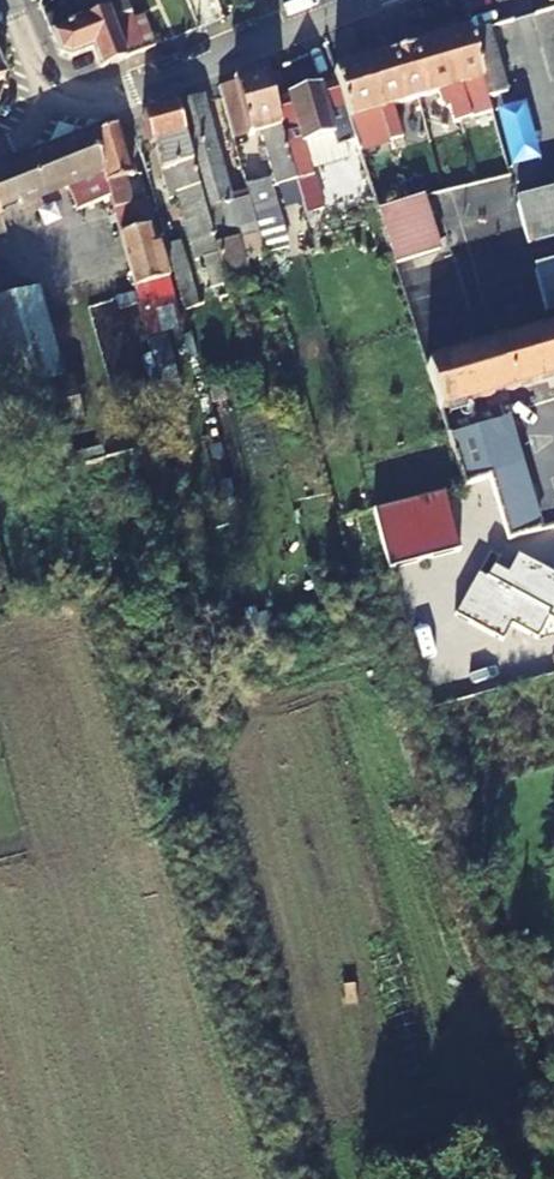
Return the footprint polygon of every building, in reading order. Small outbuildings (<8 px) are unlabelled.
[(119,9),(109,13),(94,19),(84,23),(77,6),(49,18),(64,53),(76,58),(93,51),(101,67),(148,49),(127,0),(116,0),(119,9)] [(109,13),(119,9),(116,0),(113,0),(105,3),(109,13)] [(109,13),(105,3),(90,9),(94,19),(109,13)] [(473,31),(488,78),(492,94),(512,90),(493,25),(473,31)] [(492,94),(488,78),(473,31),(470,32),(335,72),(337,80),(352,127),(359,149),(373,145),(390,139),(403,135),(394,106),(438,93),(441,103),(451,109),(457,107),(460,120),(472,117),(497,110),(492,94)] [(221,85),(231,122),(246,117),(250,133),(263,130),(276,183),(297,177),(276,102),(267,66),(221,85)] [(297,179),(315,173),(306,142),(352,127),(337,80),(276,102),(297,177),(297,179)] [(198,171),(223,165),(202,92),(180,102),(198,171)] [(191,243),(216,235),(208,208),(202,185),(198,171),(180,102),(145,116),(164,168),(170,167),(191,243)] [(497,110),(505,138),(513,164),(516,177),(536,171),(517,105),(497,110)] [(116,207),(127,204),(131,204),(125,180),(134,178),(121,125),(97,134),(114,198),(116,207)] [(8,169),(20,202),(82,178),(90,206),(114,198),(97,134),(8,169)] [(227,177),(223,165),(198,171),(202,185),(227,177)] [(248,184),(269,178),(266,167),(244,173),(248,184)] [(20,202),(8,169),(0,172),(0,210),(20,202)] [(317,183),(315,173),(297,179),(300,189),(317,183)] [(273,193),(269,178),(248,184),(251,199),(273,193)] [(378,209),(394,262),(437,249),(421,195),(378,209)] [(524,205),(535,242),(553,237),(553,196),(524,205)] [(135,231),(127,204),(116,207),(138,287),(162,280),(147,227),(135,231)] [(218,242),(231,239),(222,205),(208,208),(216,235),(218,242)] [(240,236),(231,239),(218,242),(232,294),(234,303),(257,296),(240,236)] [(553,308),(553,270),(544,273),(547,286),(541,288),(546,308),(553,308)] [(117,294),(122,309),(142,303),(138,287),(117,294)] [(142,303),(122,309),(131,346),(152,340),(142,303)] [(428,366),(442,410),(553,378),(553,330),(428,366)] [(152,340),(131,346),(138,371),(159,366),(152,340)] [(159,366),(138,371),(145,396),(165,390),(159,366)] [(5,401),(13,430),(78,412),(71,384),(5,401)] [(165,390),(145,396),(154,431),(174,425),(165,390)] [(174,425),(154,431),(129,438),(133,453),(179,441),(174,425)] [(510,540),(540,532),(510,437),(455,453),(466,485),(492,477),(510,540)] [(179,441),(133,453),(138,470),(184,458),(179,441)] [(106,473),(103,461),(78,467),(82,479),(106,473)] [(507,639),(532,587),(482,564),(457,616),(507,639)]
